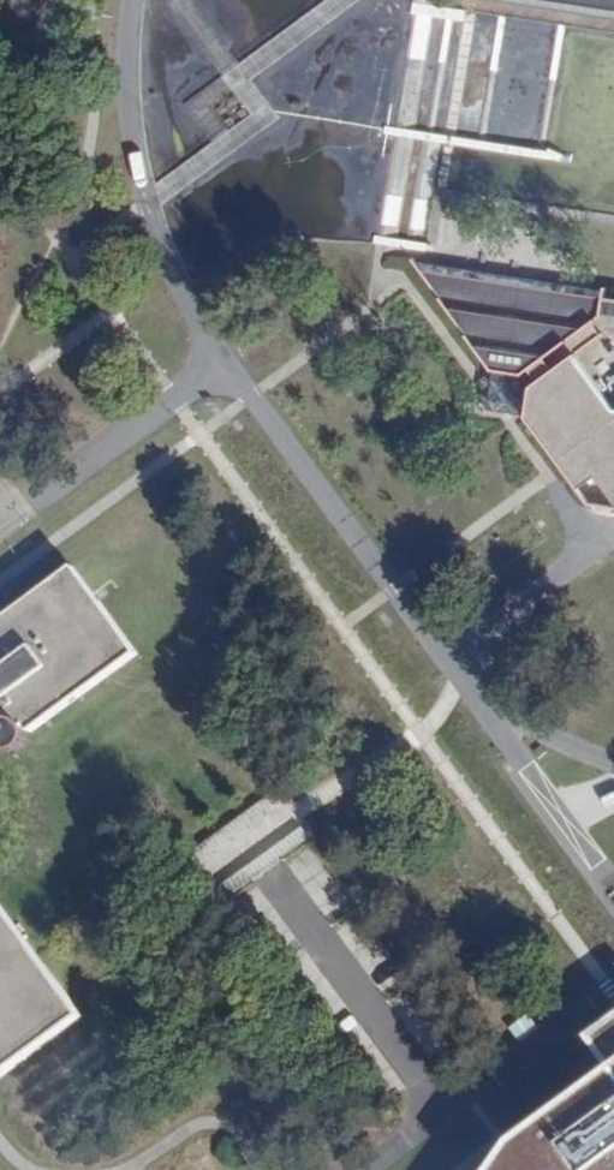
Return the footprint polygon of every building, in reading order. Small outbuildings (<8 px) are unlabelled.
[(613,23),(613,0),(463,0),(613,23)] [(609,277),(606,291),(413,262),(493,371),(523,376),(532,388),(527,417),(592,504),(613,507),(613,277),(609,277)] [(493,371),(488,410),(527,417),(532,388),(523,376),(493,371)] [(6,748),(14,746),(19,741),(21,737),(22,732),(19,724),(24,721),(28,728),(135,650),(72,565),(0,618),(0,747),(6,748)] [(78,1014),(0,909),(0,1071),(78,1014)] [(587,1037),(611,1069),(513,1141),(492,1169),(613,1169),(613,1017),(587,1037)]
